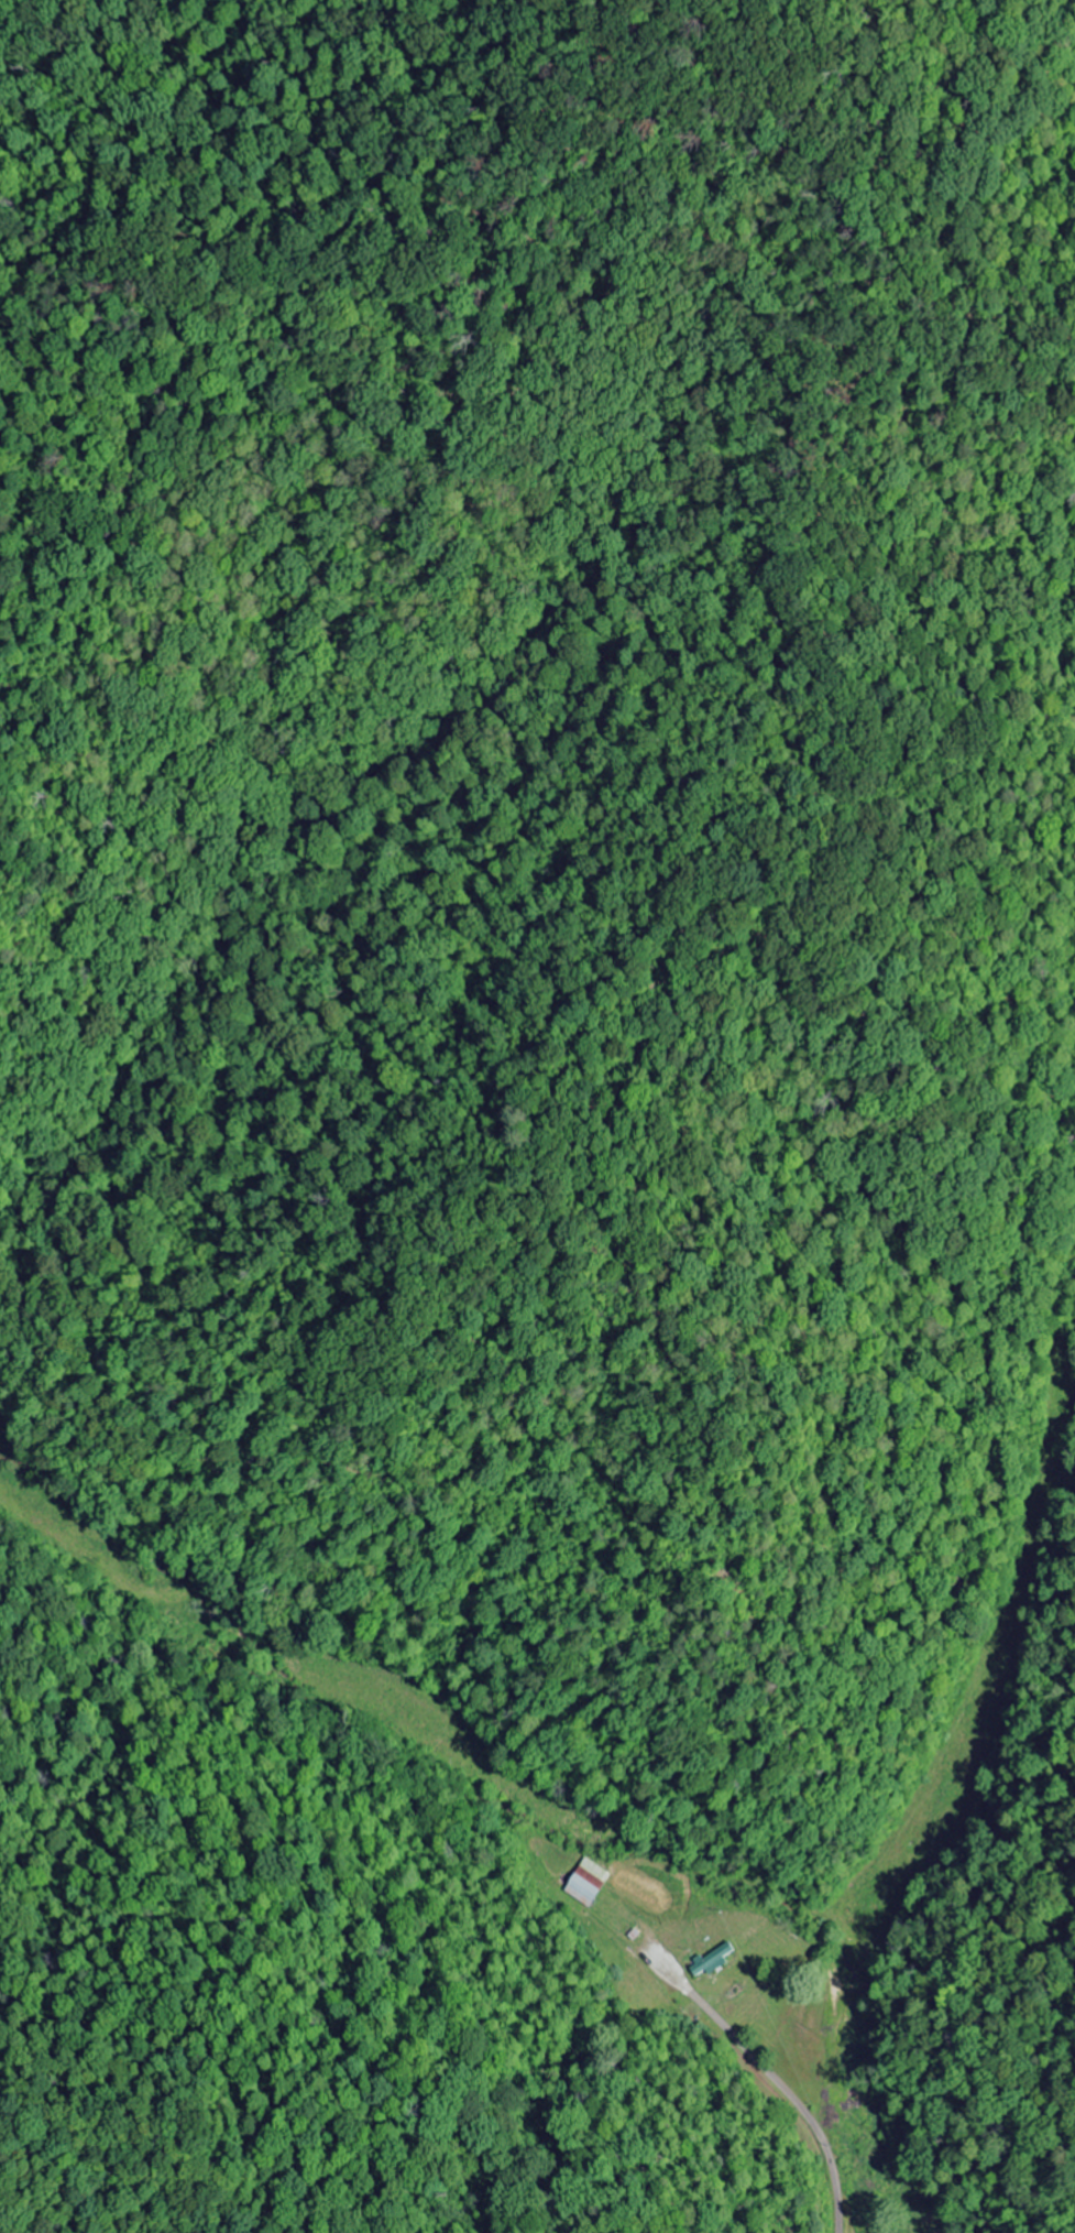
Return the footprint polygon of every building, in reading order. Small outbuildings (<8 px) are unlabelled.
[(565,1894),(591,1908),(610,1872),(583,1858),(565,1894)] [(709,1976),(728,1963),(725,1959),(736,1952),(729,1942),(689,1968),(696,1978),(706,1971),(709,1976)]
